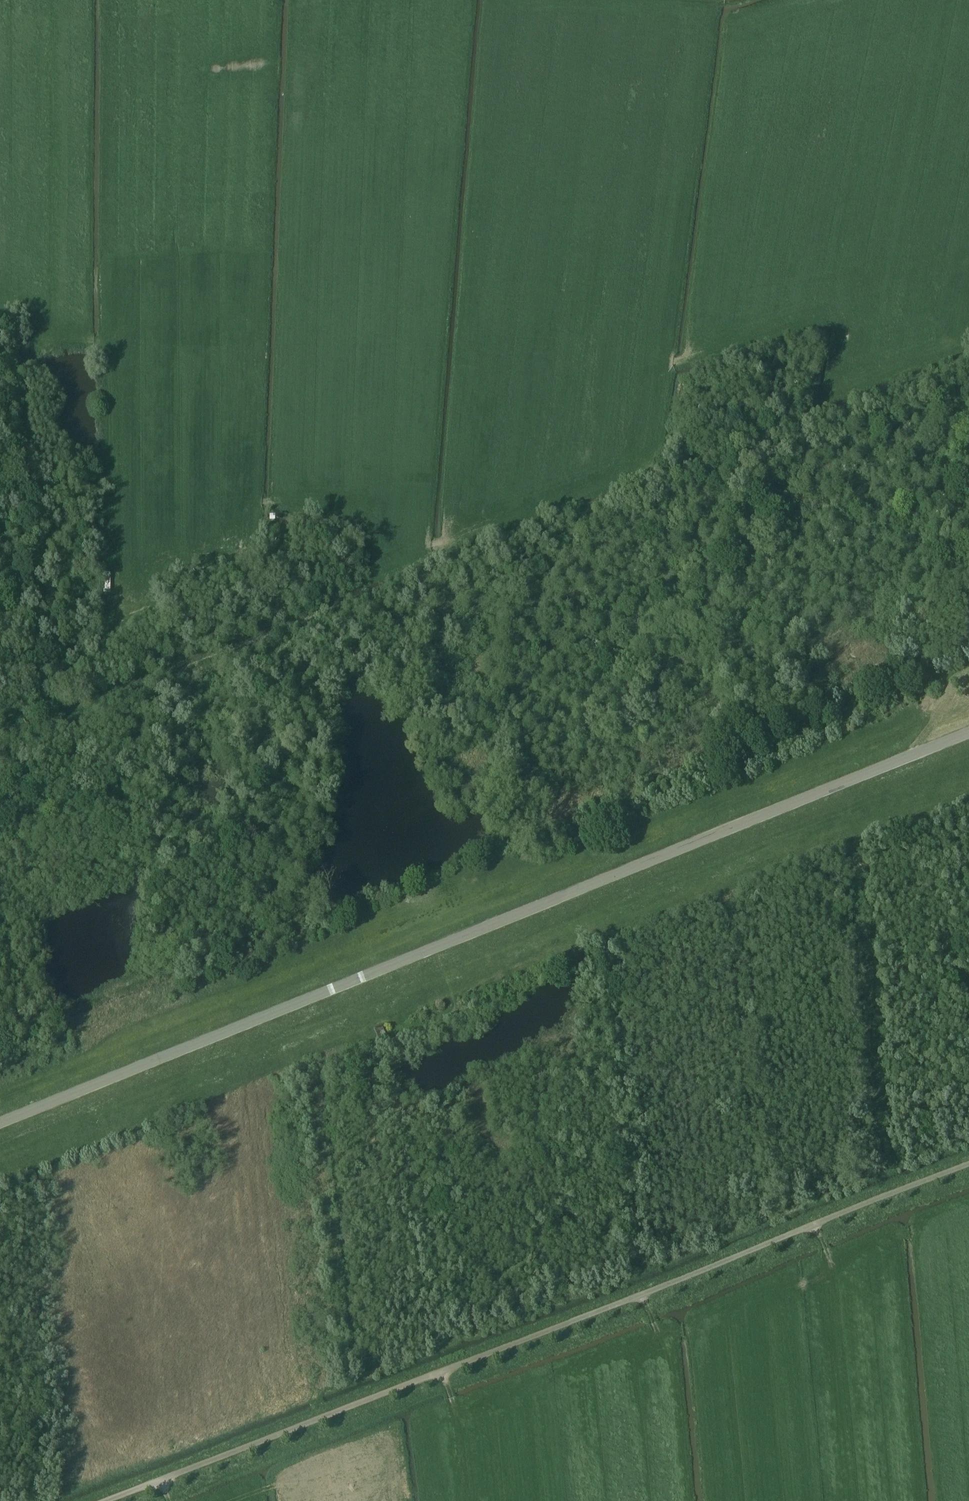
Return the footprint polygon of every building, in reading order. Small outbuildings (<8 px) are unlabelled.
[(391,1035),(385,1022),(374,1027),(380,1040),(391,1035)]
